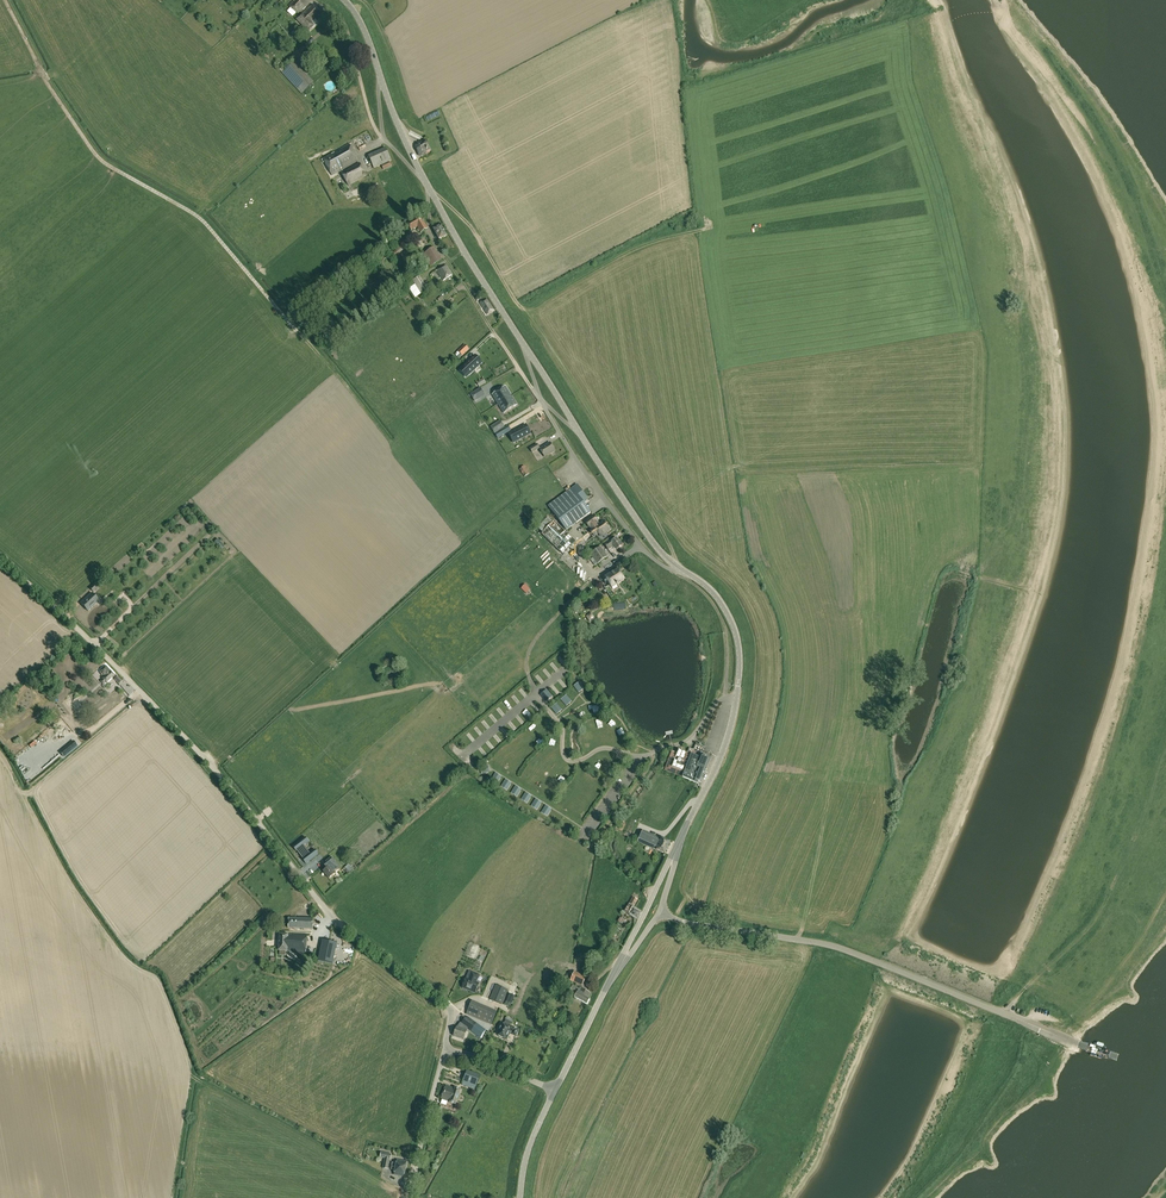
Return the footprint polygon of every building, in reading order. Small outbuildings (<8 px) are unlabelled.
[(309,4),(305,0),(293,0),(294,1),(289,6),(298,15),(309,4)] [(303,13),(296,20),(308,32),(315,25),(318,22),(316,20),(322,15),(311,4),(303,13)] [(302,95),(314,83),(295,63),(283,74),(302,95)] [(367,134),(356,139),(358,144),(369,138),(367,134)] [(421,144),(416,146),(418,150),(417,150),(418,153),(419,153),(421,156),(426,154),(425,152),(429,150),(426,143),(422,145),(421,144)] [(359,164),(344,172),(343,170),(358,161),(349,145),(323,159),(332,176),(339,172),(347,186),(366,176),(359,164)] [(391,161),(386,149),(369,156),(374,168),(381,165),(383,170),(391,166),(389,161),(391,161)] [(420,216),(407,224),(412,231),(418,227),(421,233),(428,229),(420,216)] [(439,240),(447,235),(442,225),(438,228),(436,224),(432,226),(436,234),(438,237),(439,240)] [(407,247),(413,242),(408,238),(404,242),(403,242),(400,244),(394,250),(395,252),(391,255),(396,260),(399,258),(397,255),(407,247)] [(430,266),(440,260),(432,247),(422,253),(430,266)] [(444,281),(452,276),(446,266),(437,271),(444,281)] [(420,277),(413,281),(420,293),(421,293),(423,296),(429,293),(428,289),(420,277)] [(488,315),(494,310),(487,299),(480,303),(488,315)] [(469,349),(465,345),(458,352),(462,356),(469,349)] [(476,355),(464,367),(471,374),(483,363),(476,355)] [(484,379),(477,383),(480,387),(483,385),(486,383),(486,382),(484,379)] [(504,413),(517,405),(505,387),(492,395),(504,413)] [(475,402),(481,398),(476,391),(471,394),(475,402)] [(489,395),(472,403),(481,422),(498,414),(489,395)] [(440,411),(445,420),(451,417),(446,408),(440,411)] [(491,428),(494,434),(499,430),(495,424),(490,427),(491,428)] [(516,442),(532,432),(527,424),(510,434),(516,442)] [(555,450),(550,443),(540,449),(544,457),(555,450)] [(540,449),(537,444),(529,448),(532,453),(540,449)] [(524,466),(520,469),(525,477),(529,473),(524,466)] [(590,513),(583,503),(588,500),(578,485),(573,489),(576,494),(552,511),(566,531),(590,513)] [(594,516),(585,523),(589,528),(590,527),(592,530),(590,531),(594,537),(601,531),(604,534),(610,530),(604,521),(599,525),(596,522),(597,521),(594,516)] [(544,536),(563,555),(576,542),(557,524),(556,525),(548,517),(538,528),(545,535),(544,536)] [(584,539),(591,534),(588,531),(581,536),(584,539)] [(604,544),(608,550),(614,547),(616,550),(622,546),(617,538),(611,543),(609,541),(604,544)] [(591,554),(593,558),(598,564),(607,557),(600,547),(591,554)] [(625,588),(621,582),(625,579),(619,570),(615,572),(614,571),(605,577),(610,585),(605,588),(611,597),(625,588)] [(93,593),(100,586),(97,582),(89,588),(93,593)] [(519,588),(525,593),(530,588),(524,583),(519,588)] [(99,601),(91,593),(80,604),(88,612),(99,601)] [(99,672),(104,677),(101,679),(102,680),(101,681),(103,684),(106,682),(106,683),(115,676),(106,666),(99,672)] [(573,686),(578,693),(584,689),(579,682),(573,686)] [(542,695),(547,701),(551,697),(546,691),(542,695)] [(560,700),(566,706),(572,702),(566,695),(560,700)] [(551,708),(556,715),(562,710),(556,704),(551,708)] [(665,770),(697,783),(701,782),(709,761),(710,758),(701,755),(704,747),(697,744),(694,751),(693,751),(692,754),(679,749),(675,758),(670,756),(665,770)] [(48,747),(43,750),(47,757),(52,754),(48,747)] [(643,831),(638,842),(666,853),(671,841),(662,838),(661,839),(643,831)] [(304,846),(309,842),(305,837),(293,847),(296,852),(297,851),(304,846)] [(303,859),(302,859),(306,864),(318,854),(315,850),(310,853),(303,859)] [(330,867),(324,872),(329,879),(336,874),(334,872),(337,869),(335,866),(337,865),(332,858),(326,862),(330,867)] [(637,918),(640,913),(633,909),(637,900),(633,897),(625,912),(637,918)] [(313,929),(313,919),(306,919),(306,916),(301,915),(301,918),(289,918),(288,928),(313,929)] [(306,953),(307,935),(279,933),(278,952),(306,953)] [(613,947),(616,942),(612,939),(604,953),(608,956),(613,947)] [(337,943),(323,940),(319,960),(333,963),(337,943)] [(482,957),(477,965),(485,971),(491,963),(482,957)] [(431,975),(437,980),(441,975),(435,970),(431,975)] [(582,986),(586,977),(574,971),(570,980),(582,986)] [(468,989),(476,993),(480,984),(477,982),(480,975),(473,972),(470,977),(471,977),(470,979),(467,978),(463,987),(464,988),(463,989),(467,991),(468,989)] [(497,985),(490,999),(502,1004),(509,990),(497,985)] [(574,998),(587,1004),(589,999),(587,999),(590,993),(577,987),(576,989),(568,985),(565,991),(573,995),(575,996),(574,998)] [(466,1015),(491,1025),(497,1012),(472,1001),(466,1015)] [(462,1024),(472,1031),(477,1023),(467,1016),(462,1024)] [(499,1036),(506,1039),(510,1032),(512,1033),(512,1034),(516,1036),(518,1030),(504,1023),(503,1027),(501,1026),(499,1031),(501,1031),(499,1036)] [(457,1028),(454,1036),(464,1039),(466,1031),(457,1028)] [(475,1090),(480,1075),(467,1070),(462,1085),(475,1090)] [(455,1089),(446,1086),(442,1098),(451,1101),(450,1103),(456,1105),(458,1099),(460,1095),(459,1095),(461,1090),(455,1088),(455,1089)] [(392,1163),(391,1167),(405,1170),(407,1162),(397,1161),(397,1164),(395,1164),(396,1163),(392,1163)] [(405,1170),(391,1167),(391,1169),(394,1170),(393,1171),(395,1171),(395,1175),(404,1177),(405,1170)]
